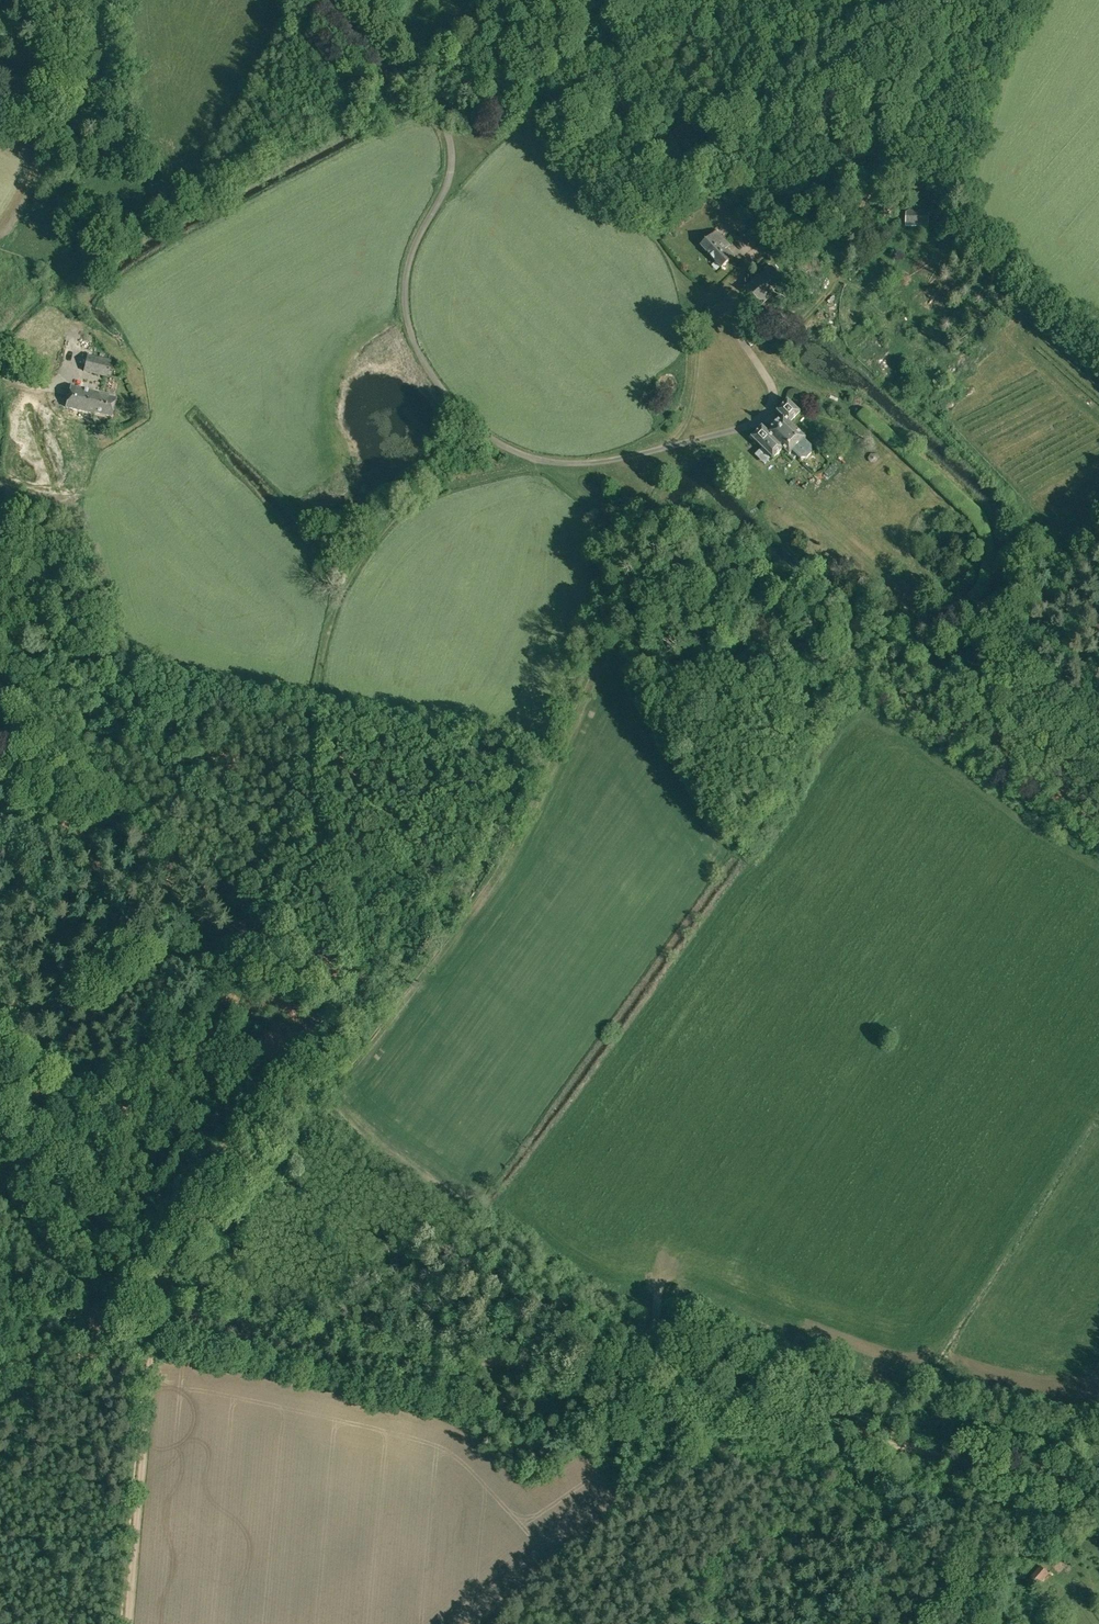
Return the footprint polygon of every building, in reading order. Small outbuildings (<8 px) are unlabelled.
[(905,227),(929,227),(929,213),(906,213),(905,227)] [(701,245),(721,268),(735,256),(728,247),(730,245),(717,230),(701,245)] [(745,287),(762,306),(775,293),(774,292),(785,281),(770,265),(759,275),(759,274),(745,287)] [(83,371),(107,377),(111,360),(87,354),(83,371)] [(24,468),(75,480),(90,415),(87,415),(88,413),(94,414),(95,412),(111,416),(115,398),(98,394),(99,392),(71,386),(66,405),(65,408),(66,408),(66,409),(39,403),(24,468)] [(755,455),(765,464),(772,457),(773,458),(783,449),(789,455),(793,451),(801,459),(807,458),(811,454),(811,447),(804,440),(806,438),(790,423),(800,412),(788,400),(777,411),(783,417),(768,432),(762,427),(752,437),(762,447),(755,455)] [(807,463),(809,468),(819,464),(816,459),(807,463)] [(1023,1587),(1028,1591),(1035,1582),(1036,1583),(1044,1574),(1038,1569),(1030,1578),(1031,1578),(1023,1587)] [(1044,1575),(1038,1585),(1044,1588),(1050,1579),(1044,1575)] [(1037,1596),(1020,1606),(1027,1617),(1043,1606),(1037,1596)]
